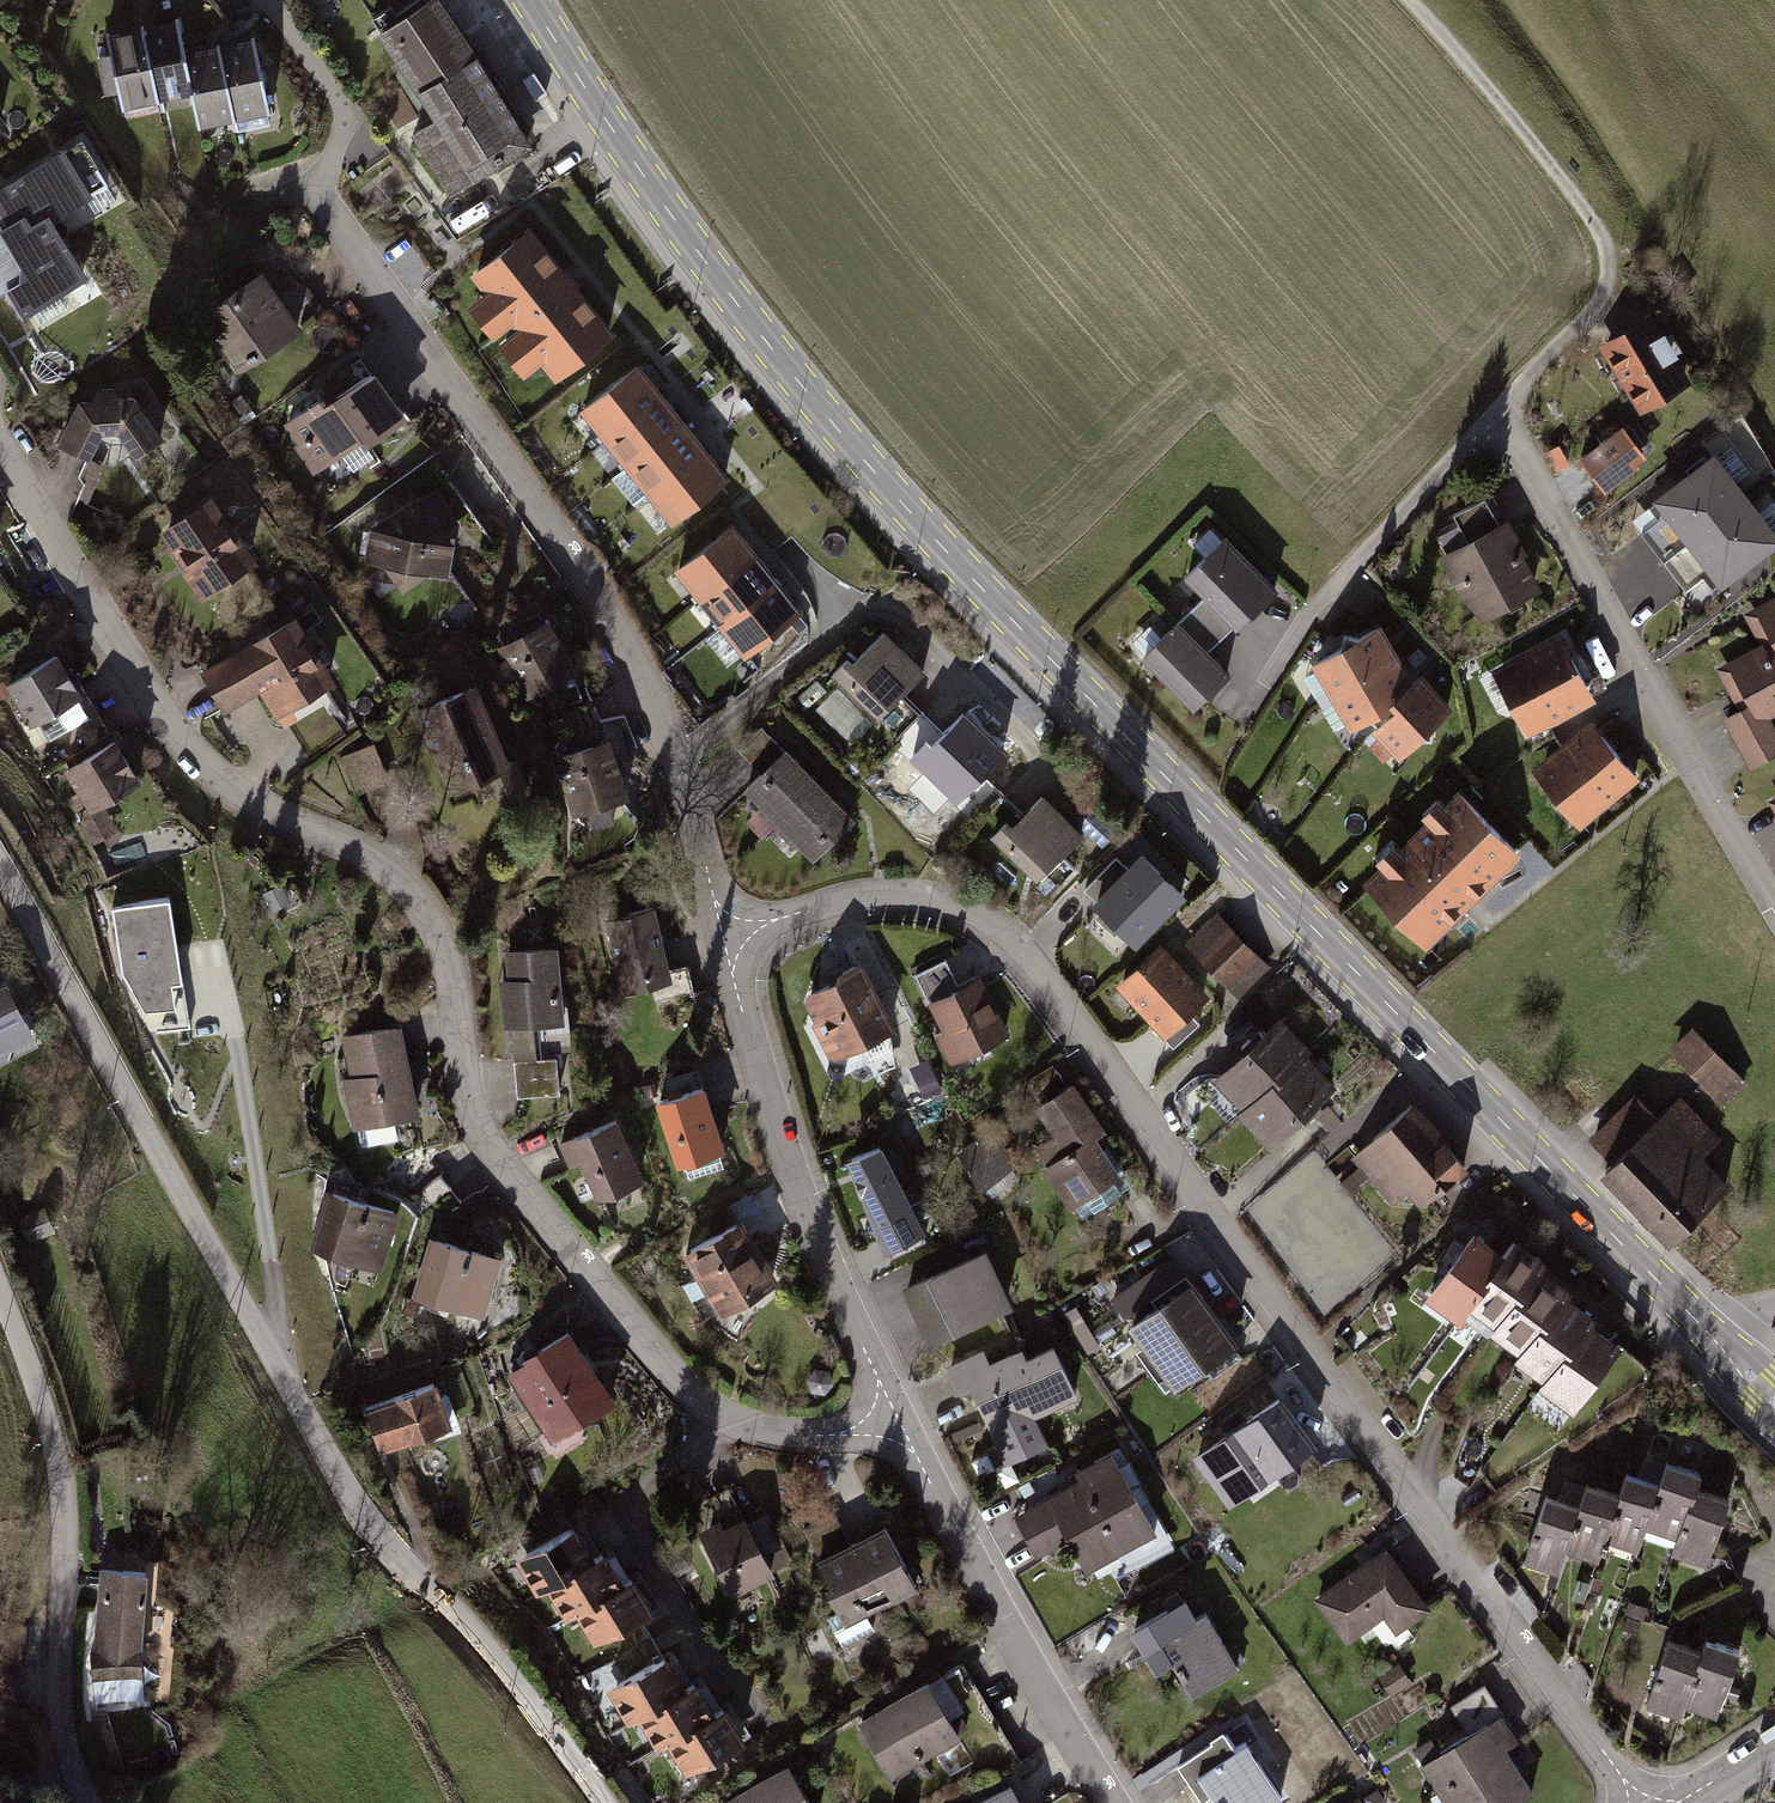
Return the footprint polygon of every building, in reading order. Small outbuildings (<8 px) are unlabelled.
[(214,0),(159,0),(171,16),(176,12),(198,43),(229,21),(214,0)] [(372,20),(417,89),(423,86),(443,117),(417,134),(451,185),(524,138),(436,0),(435,0),(397,25),(387,10),(372,20)] [(175,22),(141,29),(157,100),(191,92),(175,22)] [(141,30),(107,37),(123,107),(157,100),(141,30)] [(251,40),(217,48),(233,118),(267,110),(251,40)] [(217,48),(183,55),(199,126),(233,118),(217,48)] [(16,201),(0,210),(0,215),(6,225),(0,229),(0,293),(6,289),(23,317),(32,312),(40,325),(66,310),(59,297),(87,280),(51,220),(86,200),(94,214),(116,201),(80,143),(7,186),(16,201)] [(7,186),(0,191),(0,210),(16,201),(7,186)] [(610,333),(529,230),(472,274),(486,292),(481,296),(505,327),(514,320),(522,331),(515,336),(536,363),(544,357),(557,374),(610,333)] [(260,274),(213,306),(252,362),(320,315),(298,283),(276,298),(260,274)] [(1691,383),(1652,317),(1604,345),(1643,411),(1691,383)] [(659,393),(636,364),(580,408),(599,432),(593,437),(597,442),(659,393)] [(321,401),(287,425),(300,444),(295,447),(313,473),(340,454),(353,473),(376,457),(366,444),(403,418),(373,376),(327,409),(321,401)] [(92,400),(78,401),(58,446),(90,462),(100,433),(117,432),(135,457),(161,437),(132,397),(119,398),(112,388),(97,389),(92,400)] [(682,423),(659,394),(603,437),(622,461),(616,466),(620,472),(682,423)] [(649,495),(705,452),(682,423),(620,472),(611,479),(634,508),(649,495)] [(1650,451),(1629,423),(1580,460),(1604,491),(1638,466),(1635,462),(1650,451)] [(673,524),(728,480),(705,451),(643,501),(647,506),(654,501),(673,524)] [(1665,563),(1749,498),(1716,455),(1658,499),(1669,514),(1643,534),(1665,563)] [(448,477),(418,497),(451,545),(446,573),(492,541),(448,477)] [(418,497),(371,529),(366,560),(385,563),(390,559),(422,564),(427,570),(446,573),(451,545),(418,497)] [(1487,498),(1455,515),(1471,546),(1449,558),(1448,564),(1465,595),(1487,618),(1537,591),(1487,498)] [(1749,498),(1665,563),(1687,591),(1713,571),(1725,586),(1774,548),(1774,532),(1749,498)] [(251,562),(208,501),(164,531),(166,535),(165,541),(172,552),(179,552),(191,570),(196,566),(212,589),(251,562)] [(756,555),(733,526),(678,570),(696,593),(690,599),(694,604),(700,598),(756,555)] [(1276,591),(1226,540),(1189,576),(1208,595),(1194,609),(1223,638),(1237,625),(1239,627),(1276,591)] [(779,584),(756,555),(700,599),(719,622),(713,627),(717,632),(723,628),(779,584)] [(11,578),(0,586),(0,617),(26,599),(11,578)] [(802,613),(779,584),(723,628),(746,657),(802,613)] [(1747,615),(1764,646),(1753,652),(1760,665),(1774,657),(1774,600),(1747,615)] [(311,609),(296,619),(304,629),(318,619),(311,609)] [(1140,657),(1191,708),(1227,672),(1208,652),(1223,638),(1194,609),(1180,623),(1177,620),(1140,657)] [(546,623),(500,647),(527,697),(573,673),(546,623)] [(294,624),(242,656),(256,678),(268,671),(278,689),(282,686),(292,704),(329,682),(294,624)] [(1399,659),(1380,626),(1359,639),(1345,635),(1342,648),(1315,664),(1332,693),(1318,701),(1321,705),(1399,659)] [(848,661),(834,674),(876,715),(897,692),(901,695),(922,673),(883,635),(864,655),(853,666),(848,661)] [(1594,699),(1560,637),(1495,673),(1529,735),(1594,699)] [(1427,657),(1419,649),(1408,660),(1416,668),(1427,657)] [(1753,652),(1720,670),(1743,711),(1726,720),(1736,738),(1769,720),(1765,712),(1774,706),(1774,657),(1760,665),(1753,652)] [(58,656),(9,686),(32,724),(40,720),(75,698),(81,694),(58,656)] [(261,687),(242,656),(207,676),(226,708),(261,687)] [(1396,702),(1414,684),(1399,659),(1321,705),(1323,709),(1337,701),(1353,730),(1374,718),(1381,725),(1400,706),(1396,702)] [(1433,727),(1454,706),(1423,675),(1414,684),(1396,702),(1400,706),(1381,725),(1362,743),(1366,747),(1377,736),(1400,759),(1419,741),(1433,741),(1433,727)] [(472,689),(419,711),(453,792),(505,770),(472,689)] [(587,692),(551,709),(558,724),(594,707),(587,692)] [(876,715),(873,717),(895,739),(920,714),(901,695),(897,692),(876,715)] [(75,698),(40,720),(72,771),(107,749),(75,698)] [(594,707),(558,724),(565,739),(601,722),(594,707)] [(920,714),(895,739),(914,757),(927,744),(933,749),(943,738),(920,714)] [(927,744),(914,757),(955,797),(978,773),(982,776),(1002,756),(963,718),(943,738),(933,749),(927,744)] [(1769,720),(1736,738),(1752,766),(1774,754),(1774,730),(1769,720)] [(1639,778),(1593,725),(1536,773),(1582,827),(1639,778)] [(763,776),(749,789),(812,854),(849,818),(761,728),(738,751),(763,776)] [(72,771),(69,771),(91,808),(76,817),(92,844),(115,830),(99,805),(141,780),(118,742),(107,749),(72,771)] [(376,742),(340,756),(354,792),(390,778),(376,742)] [(605,743),(557,759),(575,813),(624,797),(605,743)] [(978,773),(953,799),(975,820),(1000,795),(978,773)] [(1521,855),(1461,793),(1368,884),(1428,945),(1521,855)] [(1000,795),(975,820),(993,838),(1007,825),(1013,830),(1023,819),(1000,795)] [(1007,825),(993,838),(1050,894),(1074,869),(1062,857),(1081,837),(1043,799),(1023,819),(1013,830),(1007,825)] [(1153,868),(1144,877),(1134,867),(1097,904),(1137,942),(1182,896),(1153,868)] [(280,887),(265,896),(273,912),(289,903),(280,887)] [(169,898),(112,907),(122,971),(158,1033),(189,1028),(169,898)] [(651,911),(607,922),(624,992),(669,981),(651,911)] [(1219,917),(1191,944),(1237,990),(1264,963),(1219,917)] [(555,949),(511,953),(513,982),(506,982),(510,1029),(534,1026),(562,1024),(555,949)] [(1207,997),(1162,949),(1122,986),(1167,1035),(1163,1038),(1174,1050),(1200,1026),(1189,1014),(1207,997)] [(1005,1036),(975,977),(958,986),(946,962),(916,977),(930,1005),(933,1003),(960,1058),(1005,1036)] [(883,1034),(891,1030),(862,970),(853,967),(838,974),(836,983),(807,997),(804,1003),(812,1020),(819,1022),(836,1057),(846,1052),(883,1034)] [(0,977),(0,1040),(23,1031),(2,976),(0,977)] [(1268,1009),(1256,998),(1244,1010),(1255,1021),(1268,1009)] [(1246,1053),(1217,1079),(1245,1110),(1309,1051),(1281,1020),(1264,1037),(1254,1027),(1236,1043),(1246,1053)] [(534,1026),(510,1029),(514,1062),(537,1059),(534,1026)] [(399,1027),(344,1038),(353,1080),(346,1081),(356,1129),(357,1128),(361,1147),(392,1141),(397,1135),(394,1121),(417,1116),(399,1027)] [(1696,1031),(1674,1053),(1723,1102),(1745,1080),(1696,1031)] [(898,1066),(883,1034),(846,1052),(861,1084),(898,1066)] [(308,1045),(296,1047),(299,1064),(311,1062),(308,1045)] [(1305,1056),(1241,1115),(1268,1145),(1333,1086),(1305,1056)] [(537,1059),(514,1062),(517,1098),(560,1094),(556,1058),(537,1059)] [(1040,1101),(1065,1085),(1053,1067),(1028,1082),(1040,1101)] [(673,1099),(658,1103),(678,1164),(722,1150),(696,1073),(668,1083),(673,1099)] [(1058,1138),(1038,1151),(1081,1218),(1126,1188),(1095,1140),(1105,1134),(1073,1086),(1039,1108),(1058,1138)] [(1636,1099),(1592,1142),(1617,1167),(1611,1173),(1675,1238),(1724,1189),(1695,1160),(1716,1139),(1681,1104),(1661,1124),(1636,1099)] [(1415,1108),(1357,1157),(1394,1200),(1408,1189),(1422,1206),(1467,1169),(1415,1108)] [(1324,1112),(1321,1109),(1316,1114),(1332,1132),(1341,1123),(1328,1109),(1324,1112)] [(617,1122),(561,1145),(565,1154),(577,1149),(597,1197),(640,1180),(617,1122)] [(991,1133),(962,1153),(982,1182),(1011,1163),(991,1133)] [(236,1142),(224,1144),(227,1162),(239,1160),(236,1142)] [(925,1239),(879,1147),(852,1158),(885,1248),(889,1247),(892,1254),(925,1239)] [(1314,1154),(1239,1215),(1319,1314),(1394,1254),(1314,1154)] [(449,1189),(437,1175),(412,1196),(424,1210),(449,1189)] [(740,1224),(687,1254),(722,1315),(778,1283),(743,1222),(762,1211),(752,1194),(731,1207),(740,1224)] [(327,1226),(320,1251),(353,1261),(356,1251),(381,1259),(394,1216),(329,1196),(320,1224),(327,1226)] [(1506,1258),(1478,1237),(1432,1300),(1460,1321),(1506,1258)] [(430,1272),(423,1294),(458,1304),(457,1309),(479,1316),(481,1310),(483,1311),(498,1261),(431,1243),(423,1270),(430,1272)] [(1546,1264),(1517,1244),(1471,1307),(1500,1328),(1546,1264)] [(983,1253),(908,1288),(931,1338),(1006,1304),(983,1253)] [(1119,1293),(1129,1306),(1123,1311),(1147,1344),(1137,1352),(1166,1391),(1175,1384),(1177,1386),(1205,1367),(1214,1379),(1241,1360),(1232,1348),(1235,1346),(1171,1256),(1119,1293)] [(1570,1292),(1541,1271),(1495,1334),(1524,1355),(1570,1292)] [(419,1301),(407,1299),(405,1312),(417,1314),(419,1301)] [(1593,1320),(1565,1299),(1519,1362),(1547,1383),(1593,1320)] [(1100,1347),(1077,1308),(1067,1315),(1090,1354),(1100,1347)] [(1618,1347),(1590,1326),(1544,1389),(1572,1410),(1618,1347)] [(527,1364),(511,1374),(548,1434),(584,1412),(588,1418),(611,1404),(568,1334),(524,1361),(527,1364)] [(983,1353),(950,1368),(960,1389),(972,1384),(1006,1456),(1042,1439),(1030,1413),(1074,1392),(1053,1347),(1026,1360),(1023,1353),(990,1369),(983,1353)] [(830,1371),(815,1368),(805,1380),(812,1394),(826,1395),(835,1384),(830,1371)] [(435,1385),(370,1407),(385,1450),(450,1428),(435,1385)] [(1278,1403),(1200,1458),(1232,1502),(1271,1474),(1300,1454),(1310,1447),(1278,1403)] [(1086,1489),(1021,1524),(1037,1554),(1069,1536),(1083,1561),(1100,1551),(1110,1570),(1159,1543),(1140,1507),(1148,1503),(1119,1448),(1076,1471),(1086,1489)] [(1305,1461),(1300,1454),(1271,1474),(1289,1501),(1324,1476),(1311,1457),(1305,1461)] [(1703,1478),(1669,1466),(1647,1529),(1681,1541),(1703,1478)] [(1661,1490),(1628,1478),(1606,1541),(1639,1552),(1661,1490)] [(1621,1499),(1587,1487),(1565,1550),(1599,1562),(1621,1499)] [(723,1531),(702,1542),(729,1594),(792,1562),(768,1515),(746,1526),(728,1491),(708,1501),(723,1531)] [(1732,1503),(1698,1491),(1676,1554),(1710,1566),(1732,1503)] [(1579,1509),(1546,1498),(1524,1560),(1557,1572),(1579,1509)] [(458,1514),(445,1518),(447,1527),(461,1524),(458,1514)] [(818,1561),(814,1563),(839,1612),(828,1618),(842,1645),(873,1630),(864,1611),(915,1586),(887,1529),(851,1547),(835,1516),(803,1531),(818,1561)] [(576,1529),(518,1562),(536,1593),(593,1560),(576,1529)] [(1388,1552),(1317,1601),(1347,1643),(1395,1609),(1407,1626),(1429,1610),(1388,1552)] [(605,1554),(548,1586),(565,1617),(623,1585),(605,1554)] [(145,1575),(105,1572),(98,1657),(92,1659),(97,1701),(113,1699),(111,1686),(141,1683),(139,1660),(145,1575)] [(634,1579),(576,1612),(594,1643),(601,1639),(640,1617),(651,1610),(634,1579)] [(1169,1608),(1135,1628),(1147,1649),(1160,1641),(1175,1667),(1172,1669),(1179,1680),(1182,1678),(1191,1694),(1238,1667),(1204,1611),(1194,1617),(1186,1602),(1171,1611),(1169,1608)] [(664,1660),(640,1617),(601,1639),(625,1682),(664,1660)] [(1641,1642),(1629,1638),(1627,1644),(1639,1648),(1641,1642)] [(1705,1655),(1671,1643),(1666,1658),(1649,1706),(1683,1718),(1705,1655)] [(1742,1655),(1709,1643),(1687,1706),(1720,1718),(1742,1655)] [(625,1682),(609,1691),(627,1722),(639,1715),(685,1690),(667,1659),(664,1660),(625,1682)] [(1400,1666),(1382,1677),(1392,1693),(1410,1682),(1400,1666)] [(928,1689),(862,1728),(889,1773),(925,1752),(928,1757),(958,1740),(944,1715),(975,1697),(960,1671),(928,1689)] [(685,1690),(639,1715),(656,1747),(667,1740),(713,1715),(696,1683),(685,1690)] [(1425,1768),(1447,1802),(1517,1802),(1531,1794),(1504,1751),(1515,1744),(1500,1719),(1505,1716),(1486,1685),(1452,1707),(1473,1738),(1425,1768)] [(1740,1690),(1732,1687),(1729,1698),(1737,1700),(1740,1690)] [(975,1697),(944,1715),(958,1740),(990,1722),(975,1697)] [(713,1715),(667,1740),(684,1772),(742,1739),(724,1708),(713,1715)] [(990,1722),(958,1740),(960,1743),(972,1764),(1004,1746),(990,1722)] [(1179,1766),(1190,1783),(1203,1775),(1222,1802),(1270,1802),(1280,1796),(1245,1744),(1235,1751),(1225,1735),(1179,1766)] [(1004,1746),(972,1764),(986,1789),(1018,1771),(1004,1746)] [(788,1771),(732,1802),(807,1802),(788,1771)] [(989,1802),(1016,1802),(1009,1791),(989,1802)]
